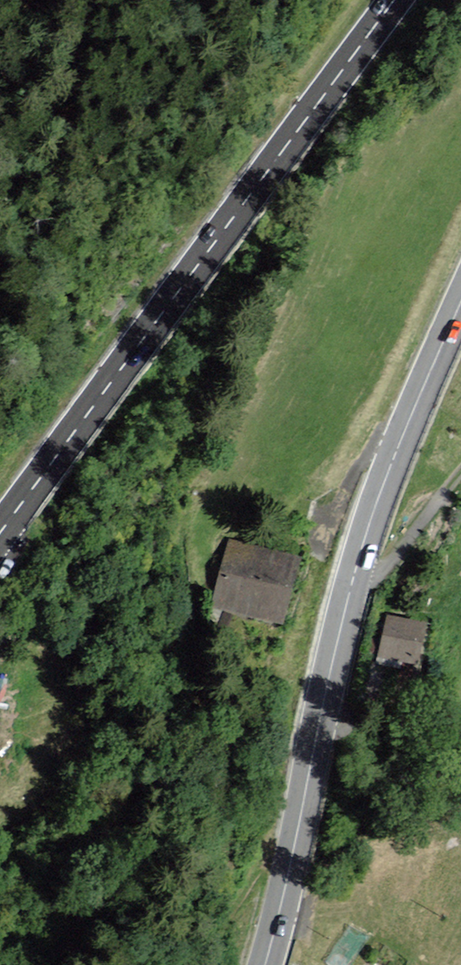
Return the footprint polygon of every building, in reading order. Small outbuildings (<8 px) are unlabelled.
[(296,559),(233,546),(220,602),(284,616),(296,559)] [(427,624),(387,618),(381,656),(421,662),(427,624)]
